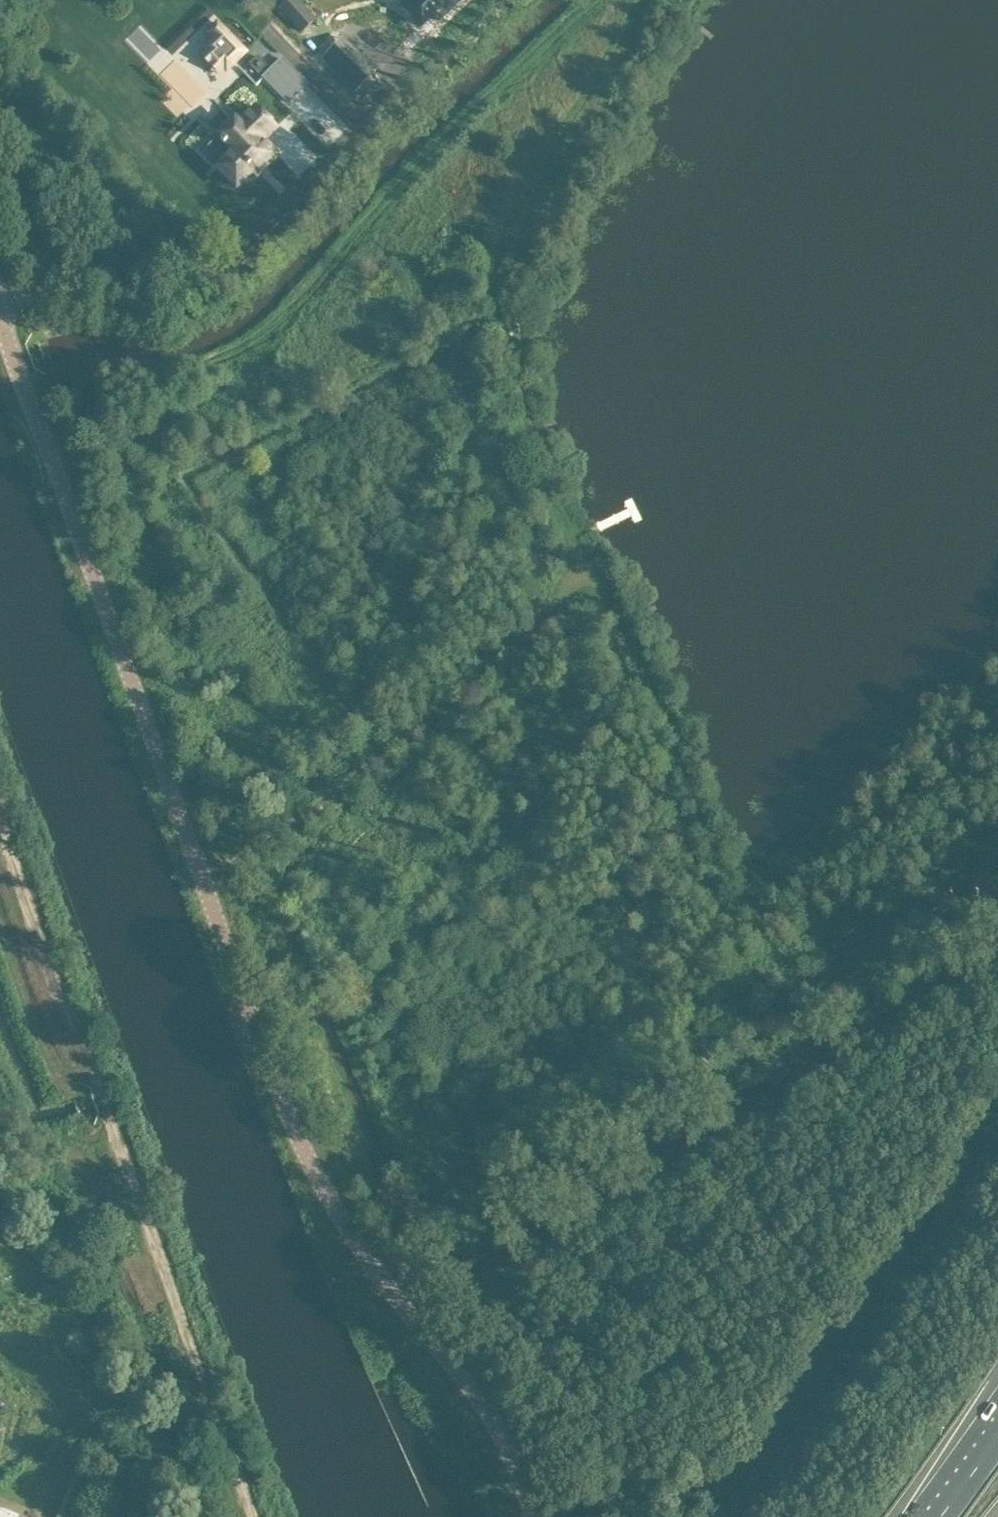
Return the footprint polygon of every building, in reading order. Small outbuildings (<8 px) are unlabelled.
[(281,7),(305,32),(316,20),(296,0),(289,0),(281,7)] [(401,6),(421,26),(432,15),(436,19),(438,21),(439,19),(441,17),(459,0),(407,0),(401,6)] [(205,47),(208,50),(224,67),(227,70),(245,51),(217,23),(209,31),(215,37),(205,47)] [(253,66),(259,72),(266,65),(260,58),(258,56),(250,63),(253,66)] [(263,77),(273,87),(292,69),(282,58),(263,77)] [(234,151),(218,167),(237,187),(252,171),(256,175),(277,154),(263,140),(276,127),(256,106),(239,123),(235,119),(218,135),(223,139),(220,142),(225,147),(227,144),(234,151)] [(18,1514),(5,1509),(4,1510),(0,1508),(0,1516),(17,1516),(18,1514)]
